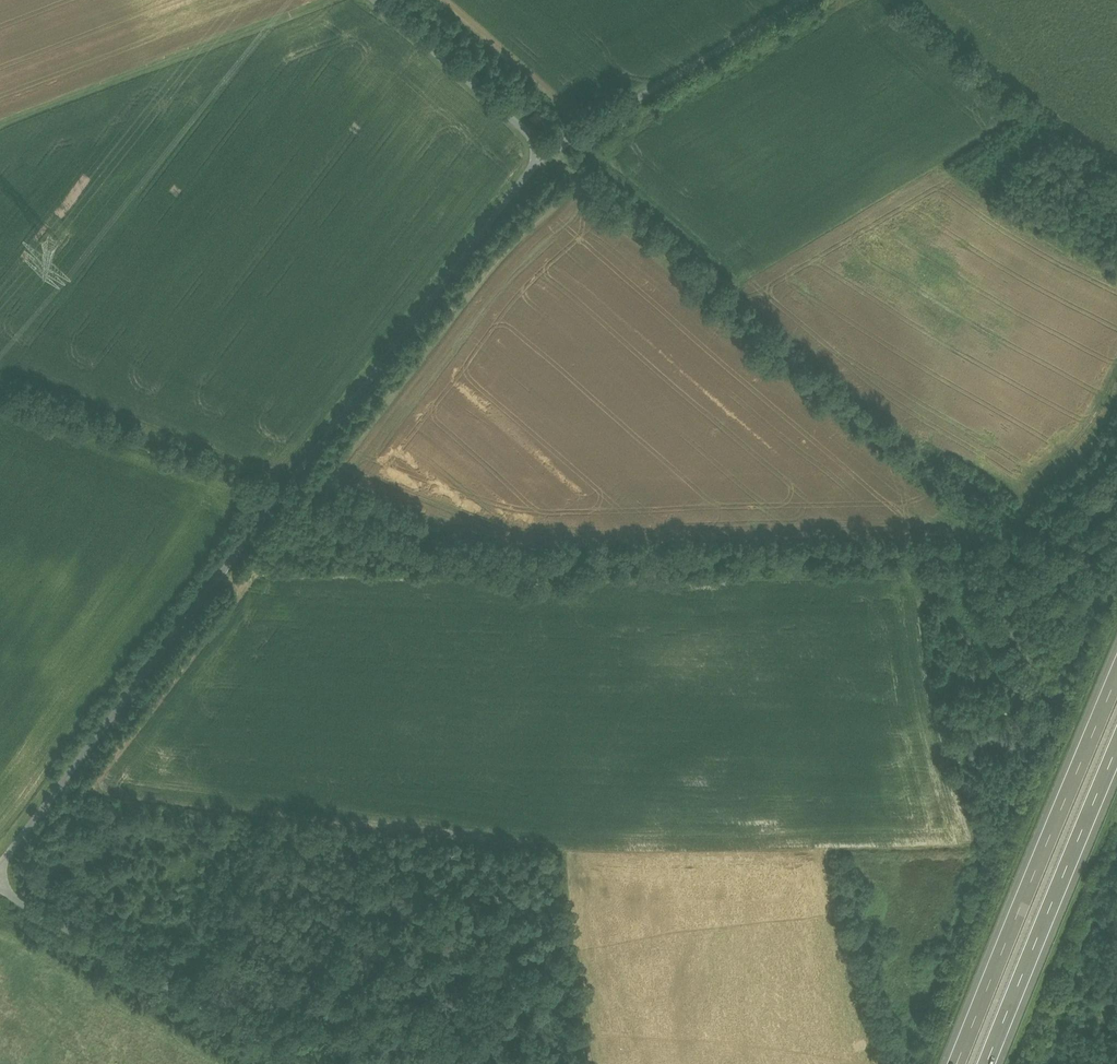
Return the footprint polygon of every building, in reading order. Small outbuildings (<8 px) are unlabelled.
[(550,121),(547,112),(537,115),(540,124),(550,121)]
